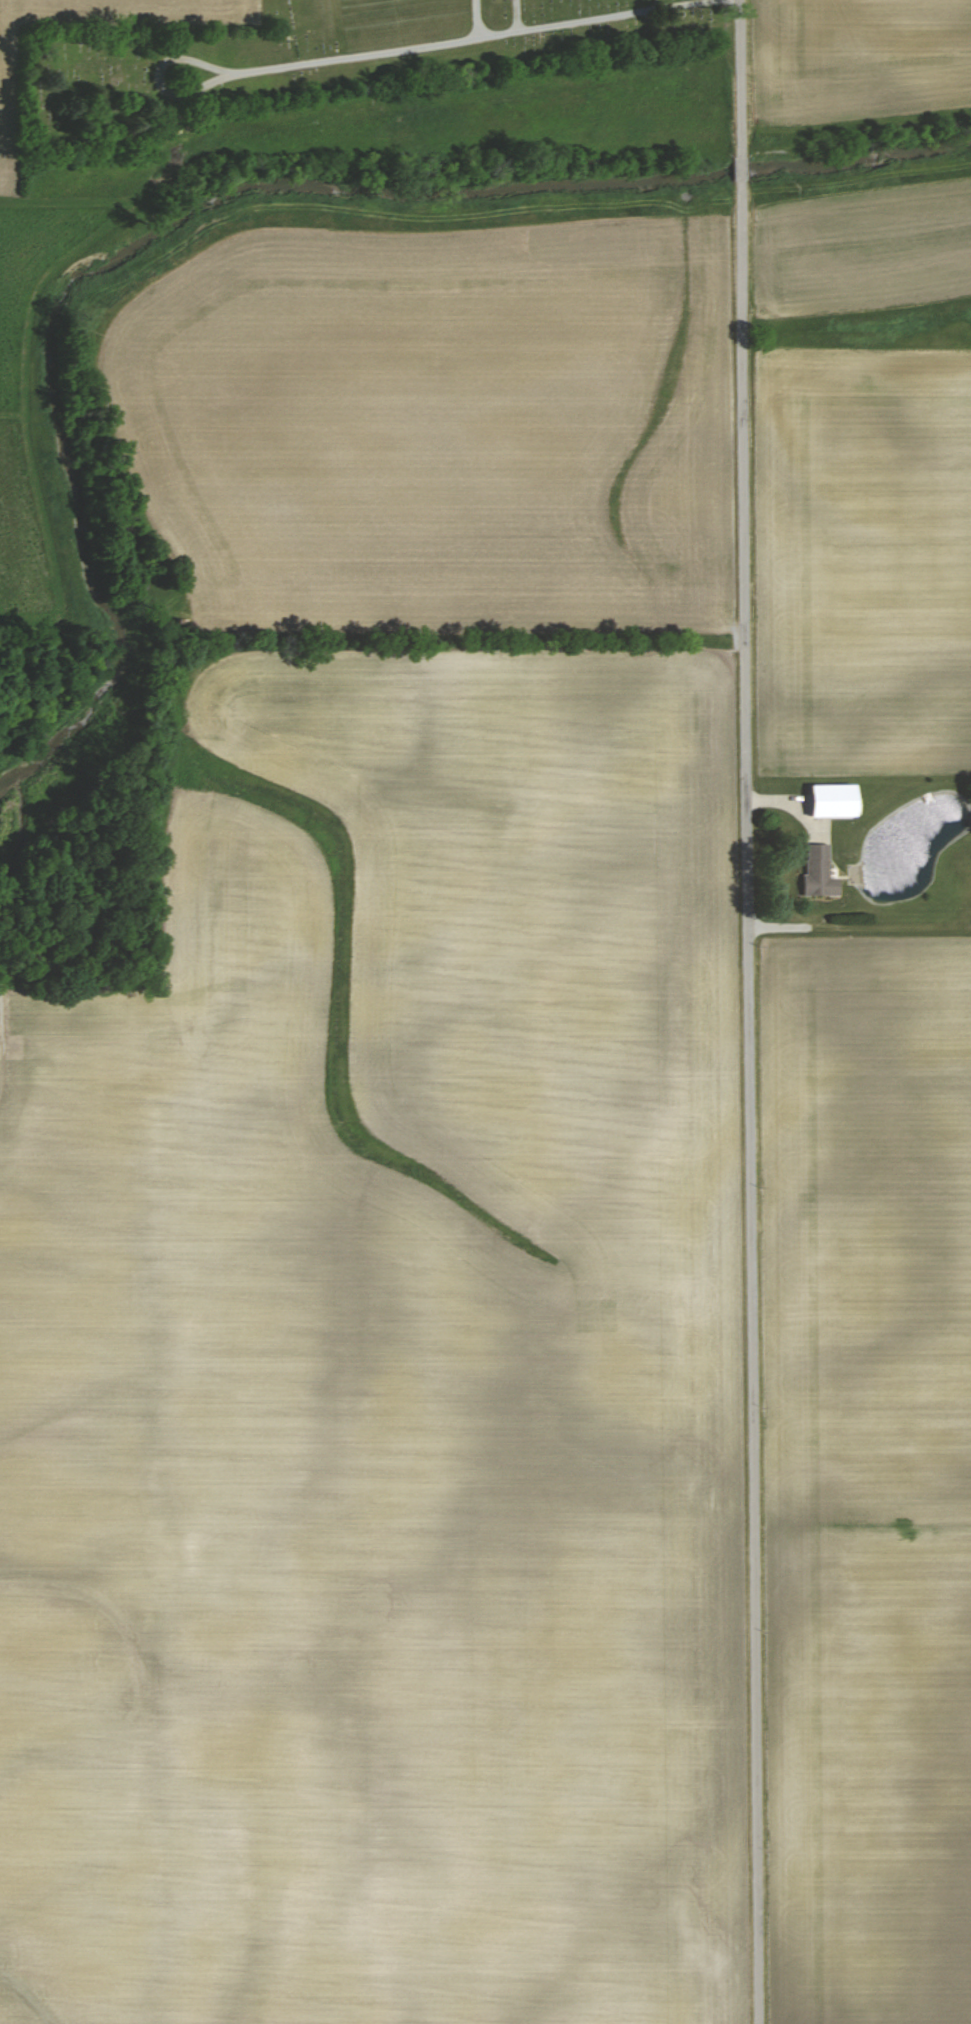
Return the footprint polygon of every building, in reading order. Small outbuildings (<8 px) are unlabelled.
[(806,784),(807,818),(853,817),(853,784),(806,784)] [(837,895),(837,877),(827,877),(827,843),(803,843),(803,895),(837,895)]
